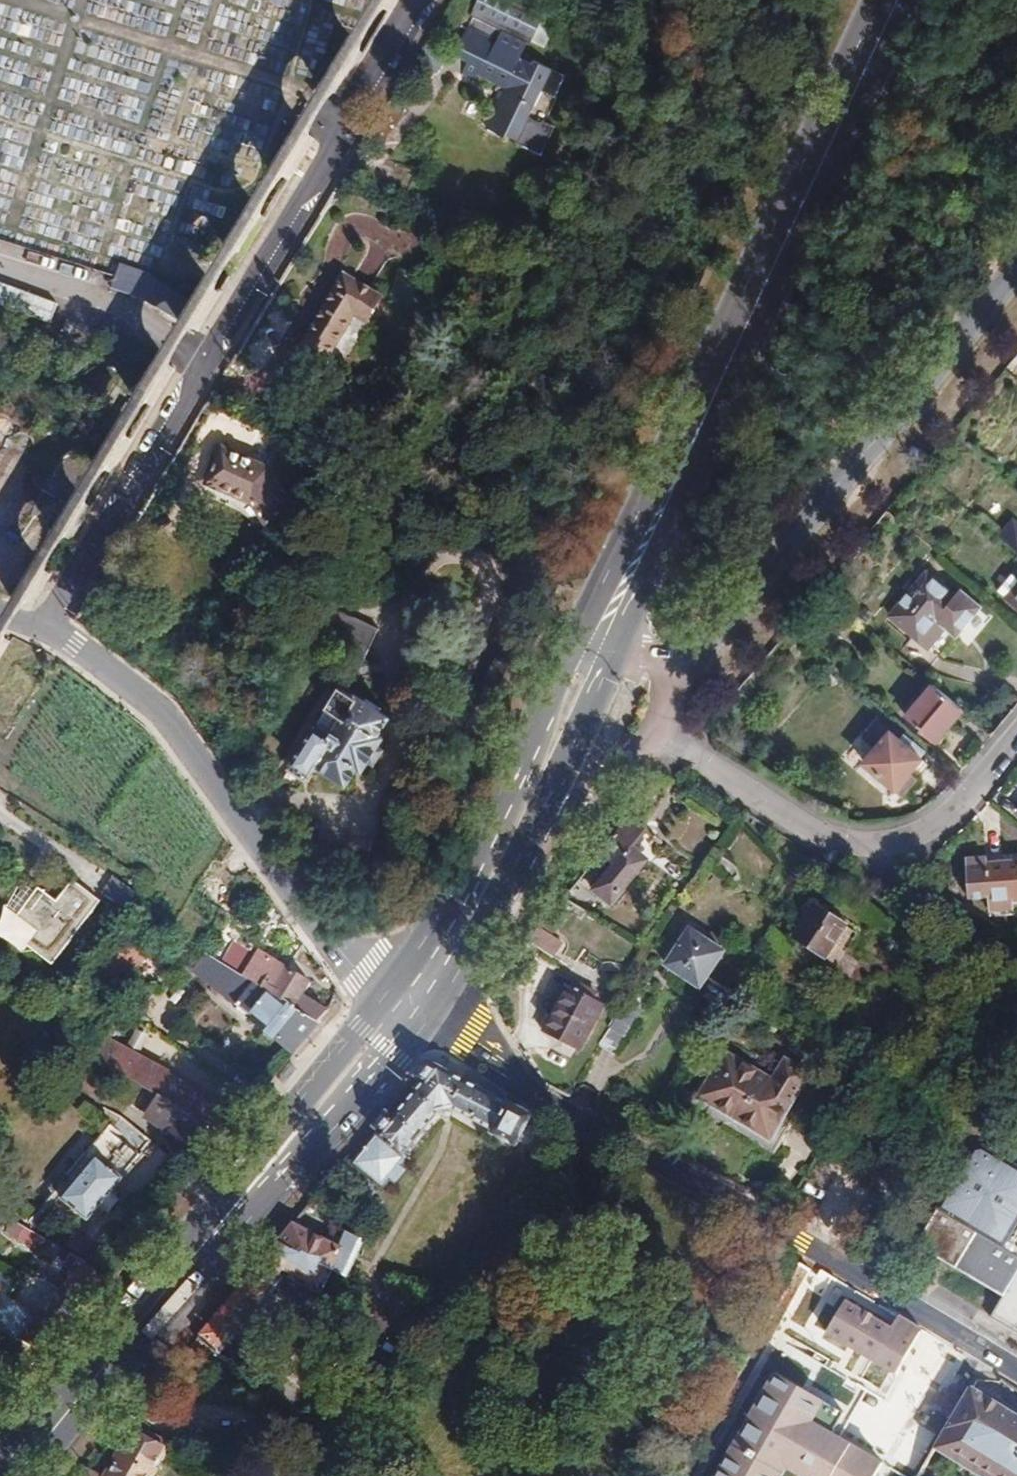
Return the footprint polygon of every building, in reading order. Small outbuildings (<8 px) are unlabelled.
[(453,55),(479,67),(475,74),(504,88),(486,128),(504,136),(506,133),(517,138),(516,141),(541,153),(554,125),(544,121),(565,75),(534,61),(532,64),(520,58),(527,43),(529,44),(543,12),(518,0),(478,0),(470,17),(472,18),(460,44),(459,43),(453,55)] [(178,320),(189,302),(152,281),(149,277),(119,267),(115,278),(111,289),(141,300),(178,321),(178,320)] [(300,348),(324,363),(354,314),(366,322),(380,298),(344,276),(300,348)] [(263,308),(241,368),(265,377),(287,317),(263,308)] [(268,469),(223,449),(207,484),(245,501),(246,497),(251,500),(267,522),(292,504),(268,469)] [(1016,551),(1016,523),(1013,520),(1000,536),(1016,551)] [(928,648),(945,627),(952,619),(962,628),(980,606),(959,588),(954,595),(926,571),(889,615),(913,635),(901,650),(927,671),(938,656),(928,648)] [(1012,574),(998,589),(1016,606),(1016,579),(1012,574)] [(956,636),(962,628),(952,619),(945,627),(956,636)] [(503,658),(500,657),(480,700),(484,701),(503,658)] [(962,709),(932,684),(906,715),(936,739),(962,709)] [(331,690),(333,696),(348,693),(346,686),(331,690)] [(383,735),(379,733),(389,715),(356,694),(355,695),(348,691),(348,693),(333,696),(279,783),(284,788),(298,790),(316,764),(347,783),(357,765),(362,768),(368,758),(377,745),(383,735)] [(630,729),(633,725),(639,711),(631,708),(624,726),(630,729)] [(890,731),(890,732),(878,722),(865,737),(877,747),(864,762),(895,788),(903,794),(916,778),(909,772),(921,757),(890,731)] [(377,745),(368,758),(374,761),(382,748),(377,745)] [(647,831),(631,817),(565,895),(587,913),(601,896),(612,904),(646,860),(633,849),(647,831)] [(1014,901),(1016,901),(1016,863),(987,865),(987,859),(966,861),(968,897),(988,896),(988,902),(1014,901)] [(137,893),(115,878),(104,894),(127,909),(137,893)] [(34,932),(25,944),(53,965),(101,902),(73,880),(56,901),(38,888),(16,918),(34,932)] [(1014,909),(1014,901),(988,902),(989,910),(1014,909)] [(826,958),(827,956),(845,928),(846,926),(815,905),(794,938),(826,958)] [(565,943),(539,926),(527,940),(554,958),(565,943)] [(853,933),(845,928),(827,956),(835,962),(853,933)] [(691,930),(667,966),(700,987),(694,997),(721,1014),(734,993),(708,977),(724,952),(691,930)] [(258,950),(242,976),(254,984),(254,985),(263,991),(265,988),(295,1007),(294,1009),(316,1024),(327,1011),(304,996),(311,983),(285,967),(278,978),(270,974),(274,967),(269,963),(279,948),(268,941),(261,952),(258,950)] [(192,970),(197,973),(210,956),(205,953),(192,970)] [(242,976),(210,956),(197,973),(248,1013),(295,1051),(318,1025),(316,1024),(294,1009),(295,1007),(265,988),(263,991),(254,985),(254,984),(242,976)] [(661,976),(694,997),(700,987),(667,966),(661,976)] [(579,1050),(603,1005),(567,987),(544,1032),(579,1050)] [(649,1001),(633,991),(609,1028),(610,1029),(600,1046),(615,1055),(649,1001)] [(184,1107),(227,1131),(242,1114),(104,1039),(93,1057),(184,1107)] [(773,1081),(725,1053),(699,1097),(770,1138),(808,1074),(786,1061),(773,1081)] [(495,1130),(493,1133),(517,1146),(533,1115),(428,1061),(414,1078),(421,1083),(394,1116),(387,1111),(372,1128),(379,1133),(377,1136),(376,1134),(352,1162),(381,1186),(388,1177),(394,1182),(405,1170),(399,1165),(406,1157),(404,1155),(439,1112),(454,1109),(495,1130)] [(182,1145),(202,1161),(227,1131),(184,1107),(167,1129),(171,1132),(169,1134),(172,1137),(172,1142),(176,1147),(182,1145)] [(63,1172),(49,1188),(54,1192),(60,1197),(61,1198),(88,1220),(101,1205),(108,1211),(117,1199),(110,1193),(123,1178),(121,1177),(152,1140),(122,1117),(102,1141),(107,1145),(97,1157),(95,1156),(94,1159),(87,1153),(67,1176),(63,1172)] [(979,1149),(969,1154),(916,1245),(1003,1296),(990,1318),(1016,1333),(1016,1171),(979,1149)] [(54,1192),(35,1215),(41,1219),(60,1197),(54,1192)] [(35,1215),(25,1227),(31,1230),(41,1219),(35,1215)] [(25,1227),(12,1220),(5,1232),(30,1246),(34,1240),(38,1234),(31,1230),(25,1227)] [(200,1335),(218,1350),(283,1271),(319,1289),(329,1269),(343,1276),(360,1239),(346,1233),(341,1245),(294,1222),(200,1335)] [(38,1234),(34,1240),(43,1245),(46,1239),(38,1234)] [(46,1239),(43,1245),(40,1250),(55,1259),(51,1266),(69,1280),(66,1285),(62,1290),(36,1321),(22,1311),(24,1309),(8,1299),(0,1312),(0,1328),(43,1351),(109,1274),(46,1239)] [(62,1290),(66,1285),(39,1270),(35,1277),(47,1282),(62,1290)] [(792,1320),(823,1329),(836,1283),(805,1274),(792,1320)] [(846,1301),(827,1333),(895,1374),(922,1329),(899,1316),(892,1328),(846,1301)] [(780,1371),(805,1382),(809,1372),(784,1361),(780,1371)] [(779,1376),(723,1475),(794,1475),(797,1471),(807,1475),(884,1475),(891,1463),(842,1436),(853,1417),(779,1376)] [(970,1386),(962,1401),(934,1447),(981,1475),(1016,1475),(1016,1415),(970,1386)] [(162,1453),(131,1436),(110,1475),(150,1475),(162,1453)]
